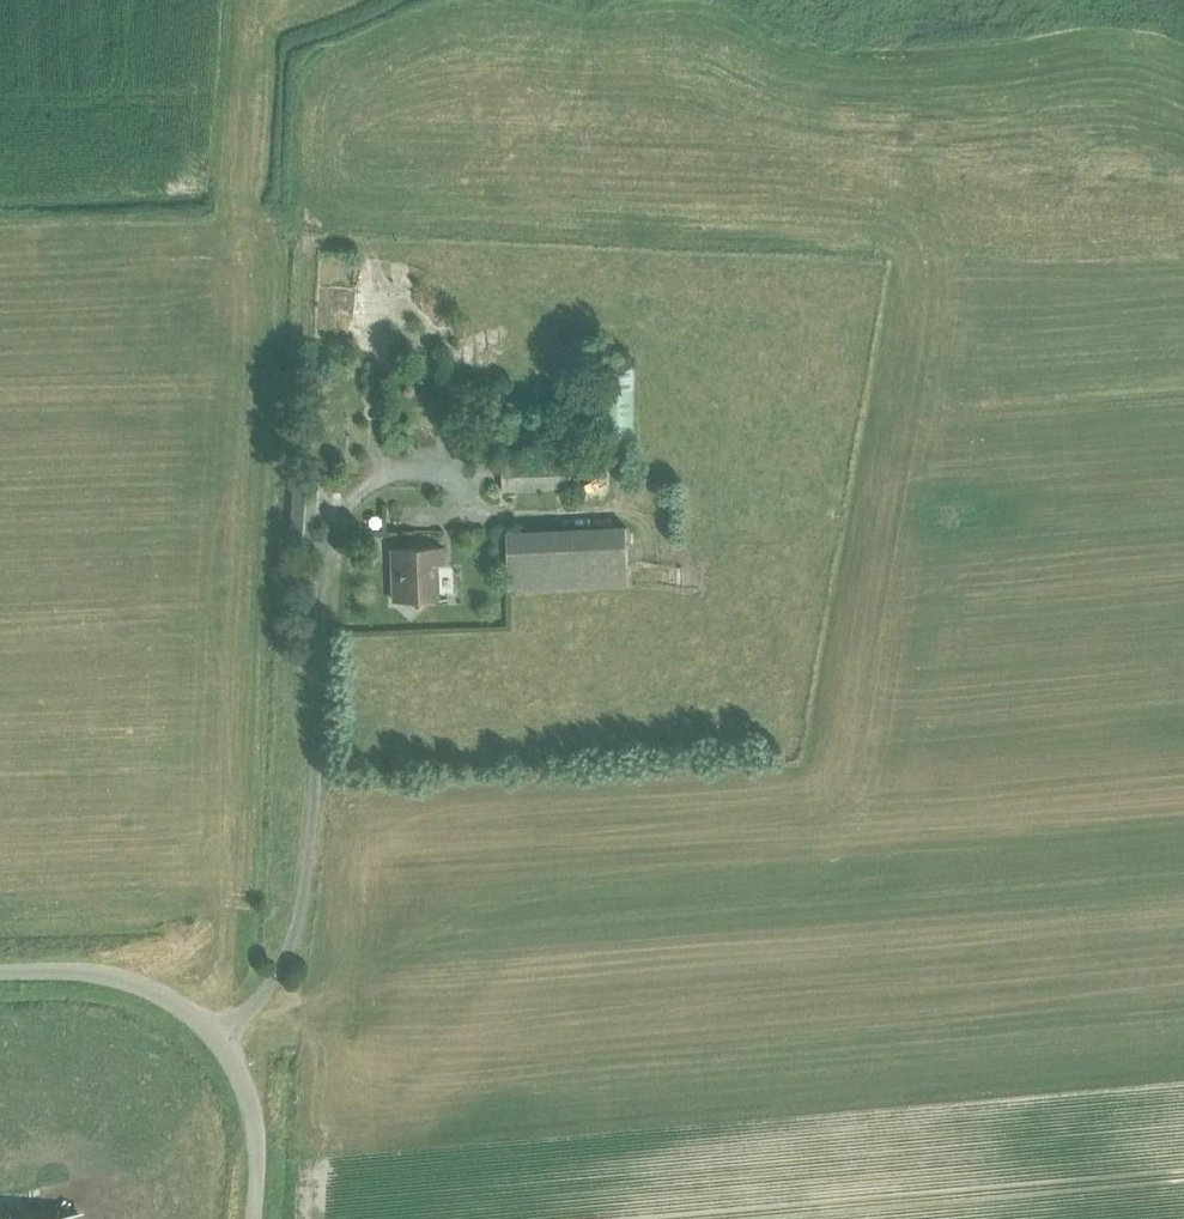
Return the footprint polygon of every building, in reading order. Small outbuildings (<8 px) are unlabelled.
[(597,361),(594,440),(634,442),(637,363),(597,361)] [(520,430),(507,431),(507,447),(521,446),(520,430)] [(505,491),(571,487),(570,459),(503,462),(505,491)] [(589,492),(610,493),(612,466),(591,465),(589,492)] [(313,536),(316,482),(292,480),(289,535),(313,536)] [(509,589),(629,584),(627,526),(507,532),(509,589)] [(424,600),(447,599),(447,598),(438,599),(437,564),(444,564),(443,546),(390,549),(391,569),(393,569),(394,601),(408,601),(416,609),(424,600)]
